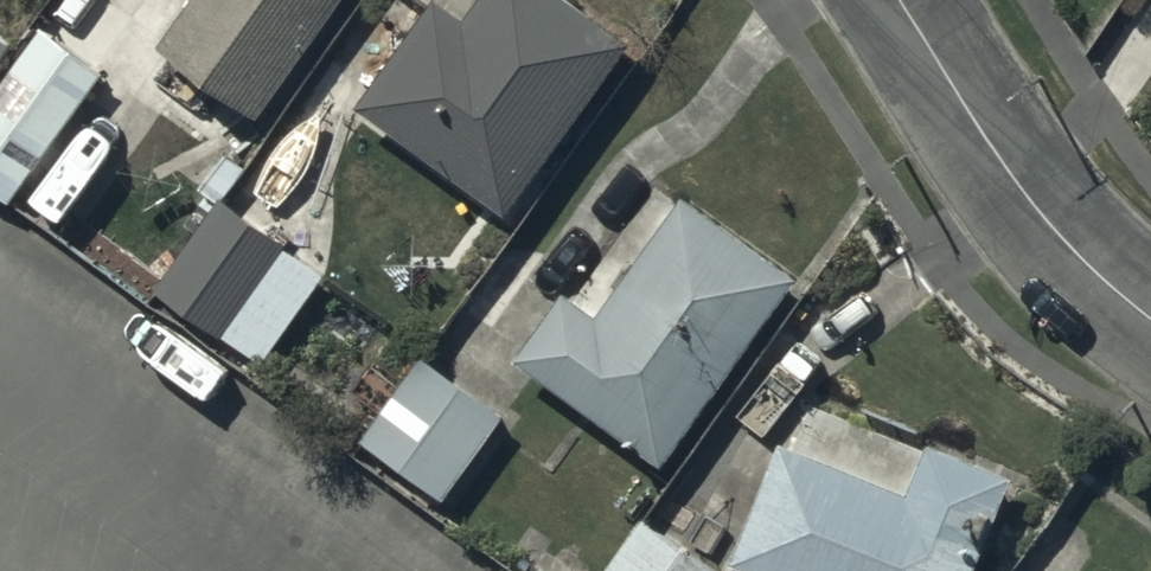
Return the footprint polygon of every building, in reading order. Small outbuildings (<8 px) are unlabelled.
[(160,50),(261,123),(350,0),(196,0),(160,50)] [(568,0),(487,0),(470,24),(438,1),(361,109),(513,217),(635,47),(568,0)] [(48,33),(0,98),(0,189),(13,198),(103,73),(48,33)] [(0,33),(0,71),(18,46),(0,33)] [(246,171),(229,158),(204,189),(222,203),(246,171)] [(798,282),(687,203),(603,320),(571,297),(522,365),(666,467),(798,282)] [(324,279),(224,204),(160,289),(261,364),(324,279)] [(506,421),(425,360),(363,441),(444,502),(506,421)] [(934,450),(915,499),(783,446),(735,567),(746,570),(979,570),(1015,483),(934,450)] [(646,524),(611,570),(710,570),(646,524)]
